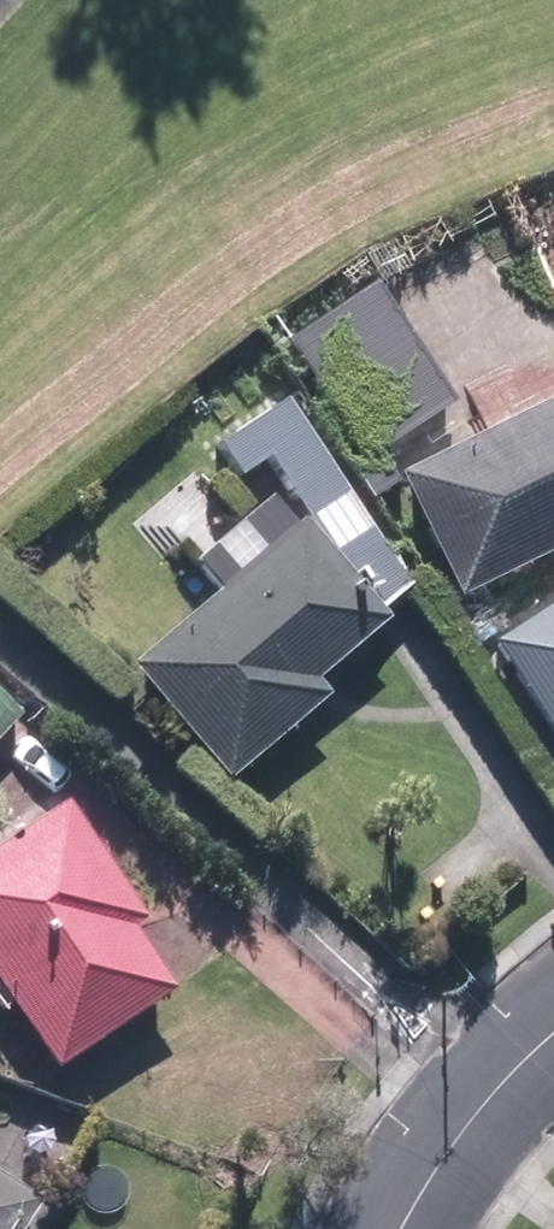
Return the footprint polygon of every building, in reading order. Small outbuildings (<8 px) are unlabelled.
[(371,286),(285,342),(364,462),(450,406),(371,286)] [(553,553),(553,400),(395,479),(456,601),(553,553)] [(373,610),(409,586),(285,401),(216,447),(238,480),(266,462),(335,565),(373,610)] [(238,525),(215,498),(167,538),(190,565),(238,525)] [(292,529),(267,500),(238,525),(190,565),(215,594),(292,529)] [(335,565),(300,523),(292,529),(215,594),(128,668),(225,782),(325,697),(313,682),(384,622),(373,610),(335,565)] [(485,648),(553,752),(553,602),(485,648)] [(20,713),(0,695),(0,736),(20,713)] [(0,848),(0,995),(52,1074),(173,995),(130,930),(143,922),(65,805),(0,848)] [(0,1180),(0,1228),(20,1228),(37,1203),(0,1180)]
